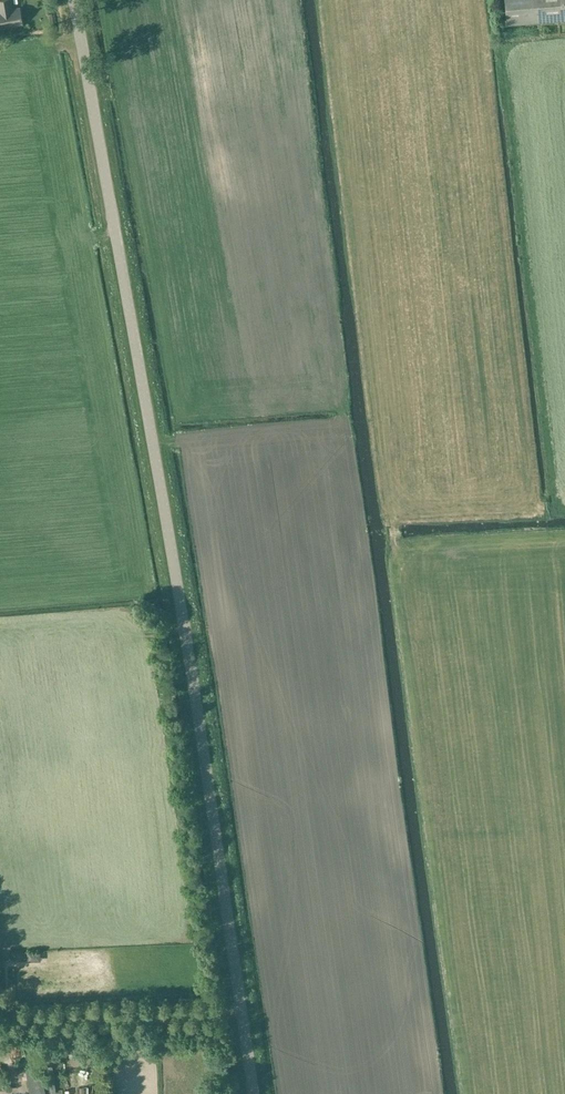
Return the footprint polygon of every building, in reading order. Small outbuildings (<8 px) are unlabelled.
[(22,24),(19,7),(12,9),(11,0),(0,0),(0,28),(22,24)] [(506,24),(564,19),(564,0),(505,0),(506,24)] [(54,1092),(51,1066),(46,1067),(49,1093),(54,1092)] [(39,1067),(26,1069),(30,1093),(44,1093),(39,1067)] [(77,1093),(93,1093),(93,1075),(78,1075),(77,1093)]
